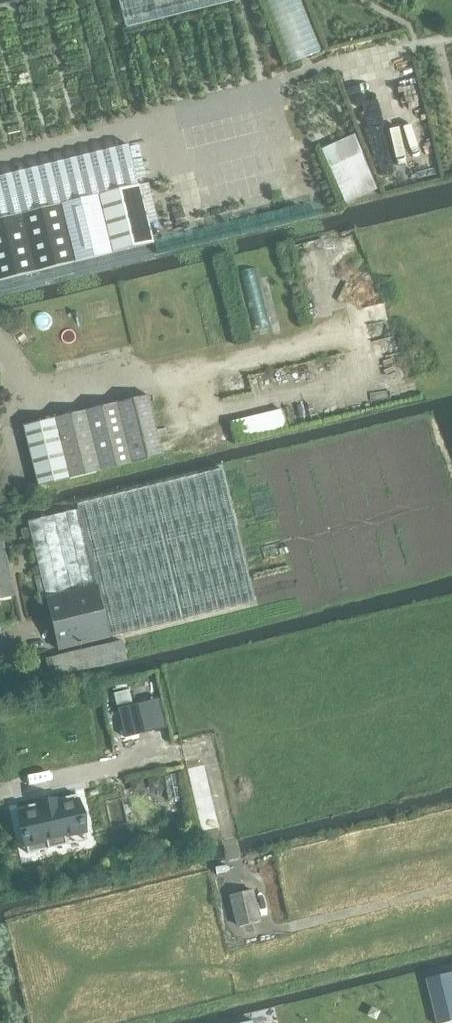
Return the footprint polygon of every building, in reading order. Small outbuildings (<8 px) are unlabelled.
[(126,28),(236,0),(119,0),(126,28)] [(353,135),(321,148),(344,202),(376,189),(353,135)] [(0,176),(0,280),(114,252),(154,242),(149,223),(158,221),(148,182),(137,185),(127,144),(0,176)] [(38,485),(69,477),(100,470),(131,462),(162,456),(147,395),(116,403),(85,411),(54,419),(23,425),(38,485)] [(238,443),(288,429),(282,409),(232,423),(238,443)] [(254,602),(222,469),(76,504),(78,510),(53,516),(53,515),(28,521),(58,650),(109,638),(254,602)] [(15,595),(4,544),(0,545),(0,598),(15,595)] [(51,679),(127,661),(122,640),(46,658),(51,679)] [(134,703),(117,708),(116,708),(123,739),(141,735),(134,703)] [(85,832),(78,799),(58,804),(56,799),(37,803),(38,808),(18,813),(28,854),(67,845),(65,836),(85,832)] [(237,927),(260,922),(254,890),(229,895),(237,927)] [(425,979),(436,1022),(448,1022),(451,1022),(451,972),(425,979)]
